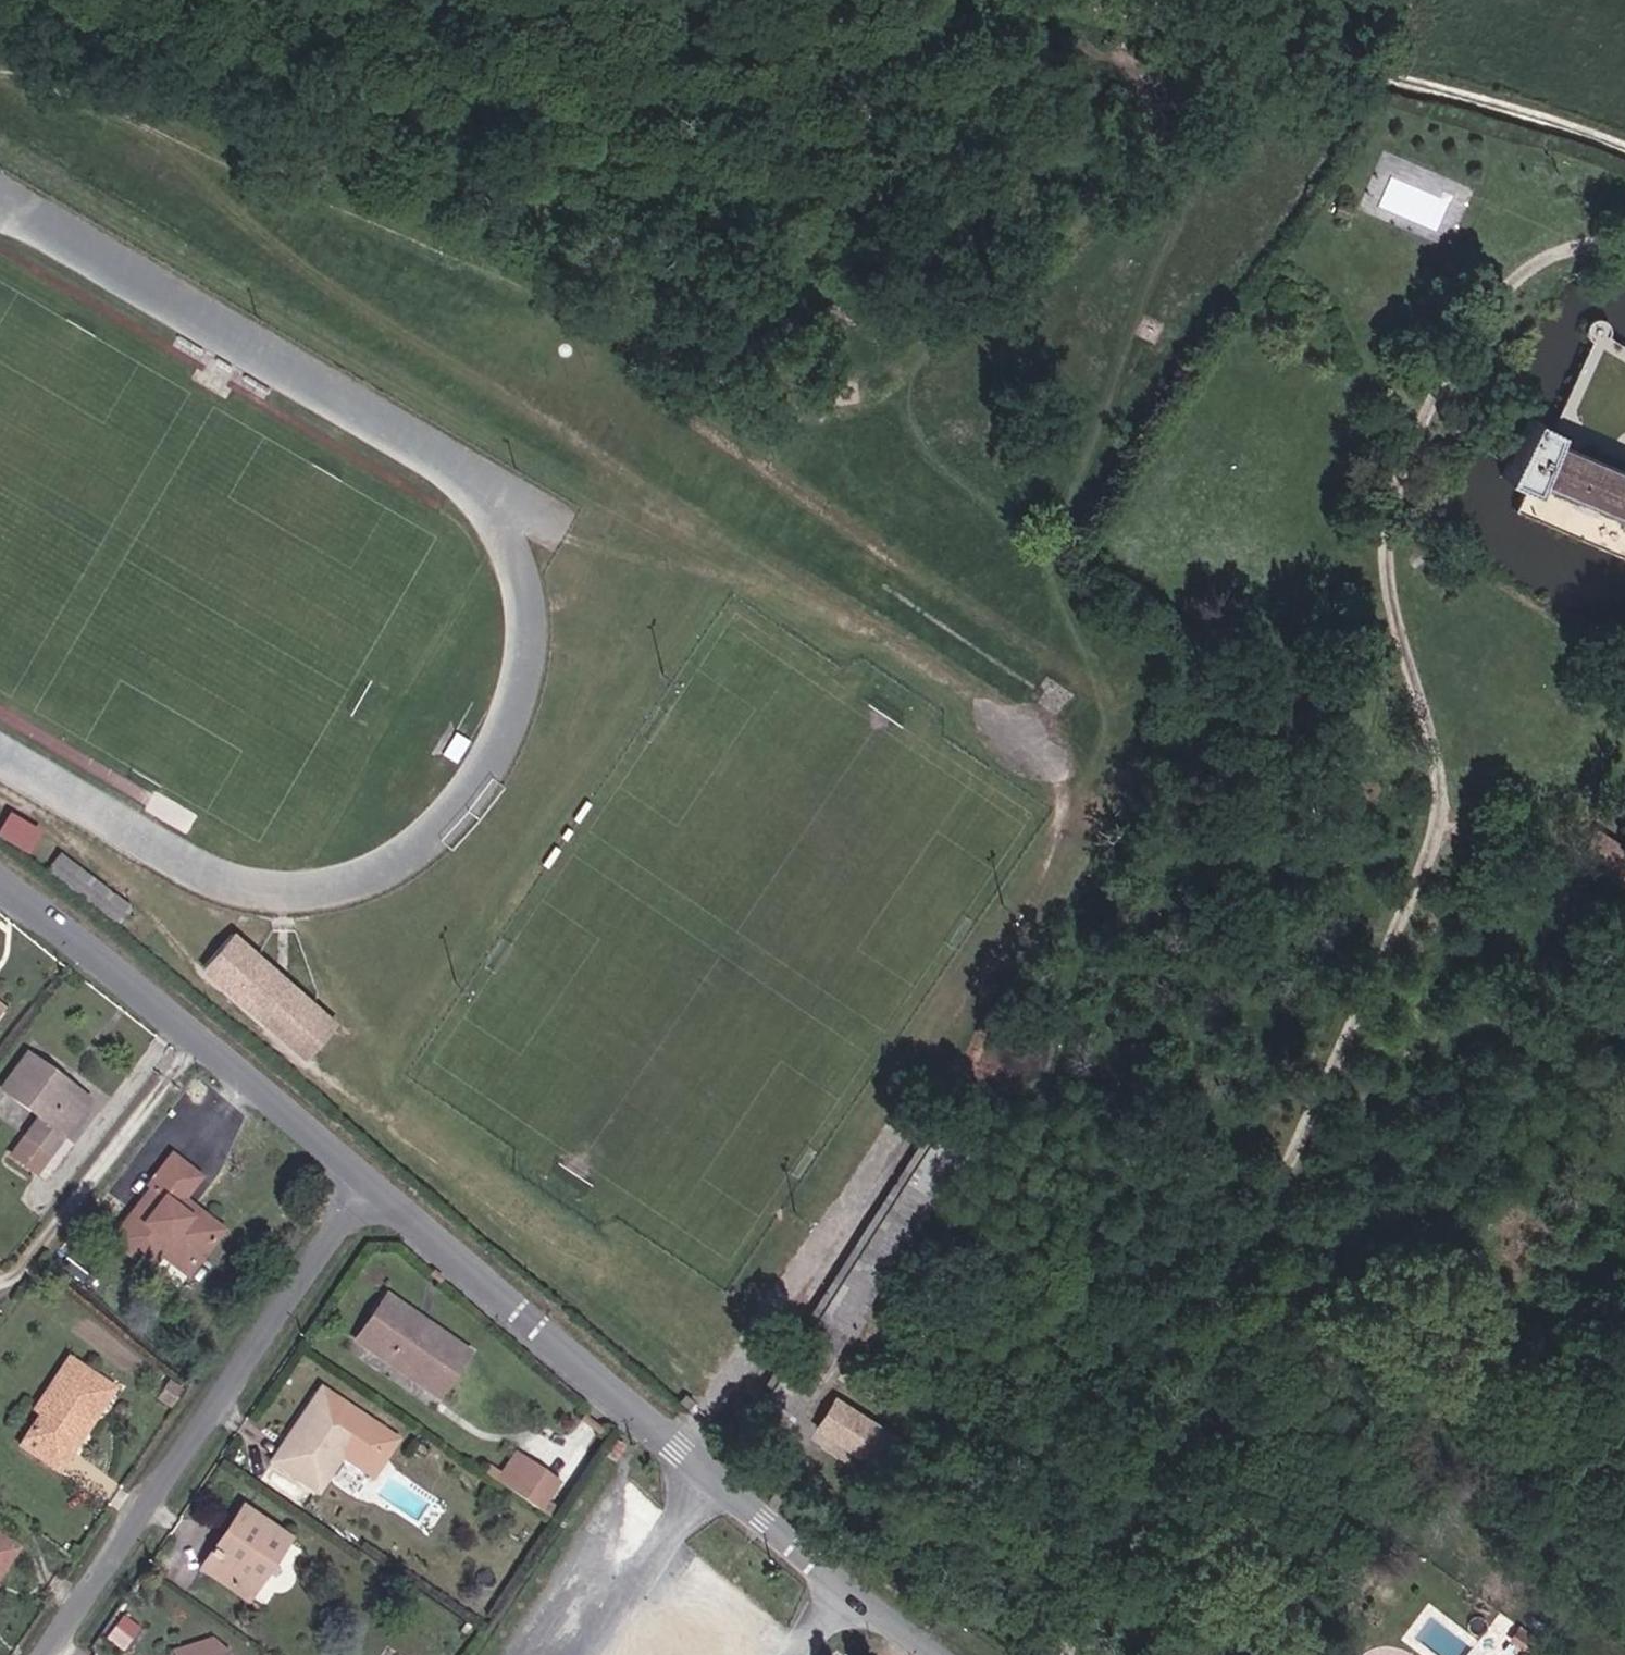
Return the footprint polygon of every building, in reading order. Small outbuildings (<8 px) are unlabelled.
[(1545,429),(1548,421),(1523,410),(1494,474),(1524,488),(1533,471),(1624,509),(1624,460),(1545,429)] [(35,851),(45,826),(10,812),(0,837),(35,851)] [(332,1023),(232,936),(203,970),(302,1057),(332,1023)] [(35,1152),(80,1088),(17,1044),(0,1066),(0,1083),(9,1089),(0,1101),(0,1113),(18,1126),(4,1145),(29,1161),(35,1152)] [(214,1224),(186,1202),(183,1207),(170,1197),(173,1193),(189,1169),(158,1147),(131,1183),(138,1190),(101,1238),(142,1269),(155,1249),(165,1235),(193,1255),(214,1224)] [(186,1202),(173,1193),(170,1197),(183,1207),(186,1202)] [(797,1309),(830,1333),(899,1232),(864,1207),(797,1309)] [(184,1269),(193,1255),(165,1235),(155,1249),(184,1269)] [(420,1400),(452,1356),(383,1308),(354,1350),(420,1400)] [(785,1327),(818,1350),(830,1333),(797,1309),(785,1327)] [(91,1409),(84,1404),(105,1371),(66,1346),(32,1395),(39,1401),(17,1434),(56,1461),(91,1409)] [(84,1404),(91,1409),(113,1376),(105,1371),(84,1404)] [(880,1436),(820,1396),(801,1424),(861,1464),(880,1436)] [(257,1459),(302,1491),(337,1438),(294,1407),(257,1459)] [(483,1476),(498,1486),(518,1457),(504,1446),(483,1476)] [(523,1503),(532,1492),(544,1475),(518,1457),(498,1486),(523,1503)] [(523,1503),(535,1511),(543,1500),(532,1492),(523,1503)] [(228,1606),(266,1543),(221,1516),(209,1535),(217,1539),(202,1564),(193,1559),(182,1577),(228,1606)] [(12,1541),(0,1532),(0,1558),(12,1541)] [(208,1635),(162,1649),(164,1654),(209,1654),(214,1653),(208,1635)]
